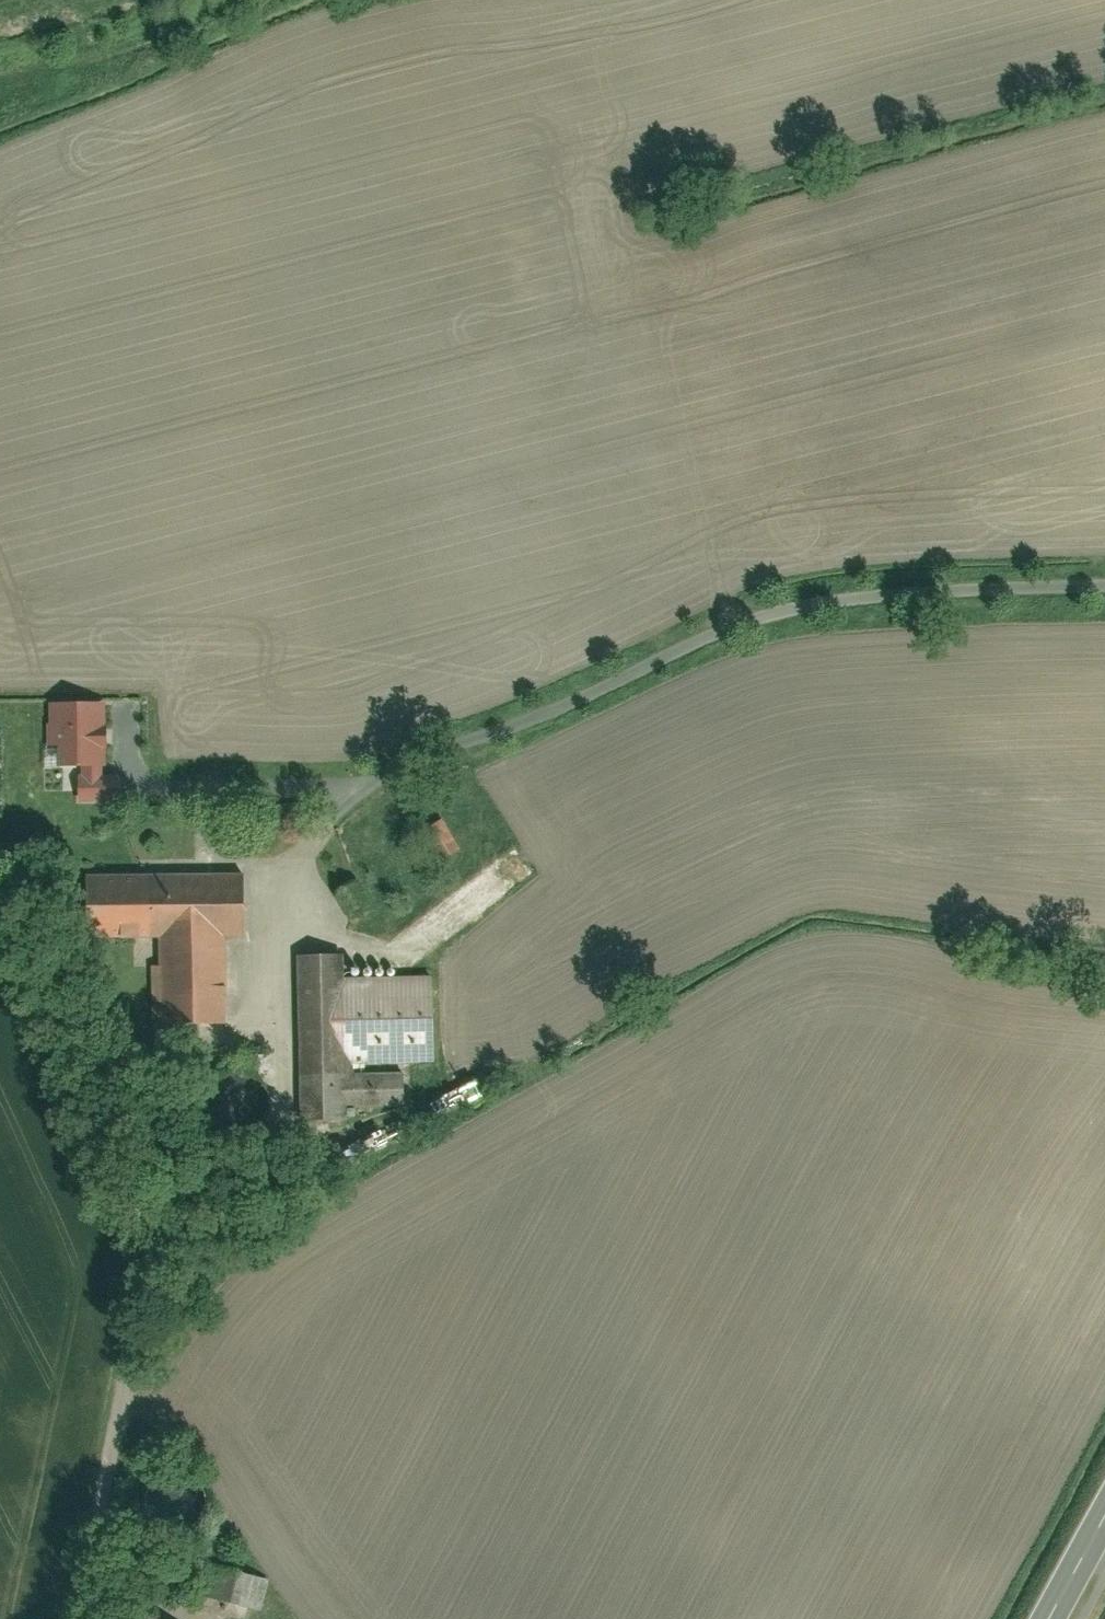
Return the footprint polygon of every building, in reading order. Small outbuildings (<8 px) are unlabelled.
[(111,704),(51,704),(51,751),(65,751),(65,774),(83,774),(83,808),(126,808),(126,772),(111,772),(111,704)] [(462,853),(444,822),(426,833),(445,864),(462,853)] [(245,878),(94,883),(96,944),(159,942),(162,1031),(227,1029),(224,942),(247,941),(245,878)] [(348,957),(295,958),(297,1127),(350,1127),(349,1110),(404,1109),(404,1079),(351,1079),(350,1063),(431,1062),(430,983),(348,984),(348,957)] [(212,1088),(209,1098),(208,1107),(211,1117),(217,1125),(225,1130),(234,1133),(244,1132),(252,1129),(259,1123),(264,1115),(266,1106),(265,1096),(262,1088),(255,1081),(247,1076),(237,1075),(228,1076),(219,1081),(212,1088)] [(216,1597),(263,1609),(271,1579),(224,1567),(216,1597)]
